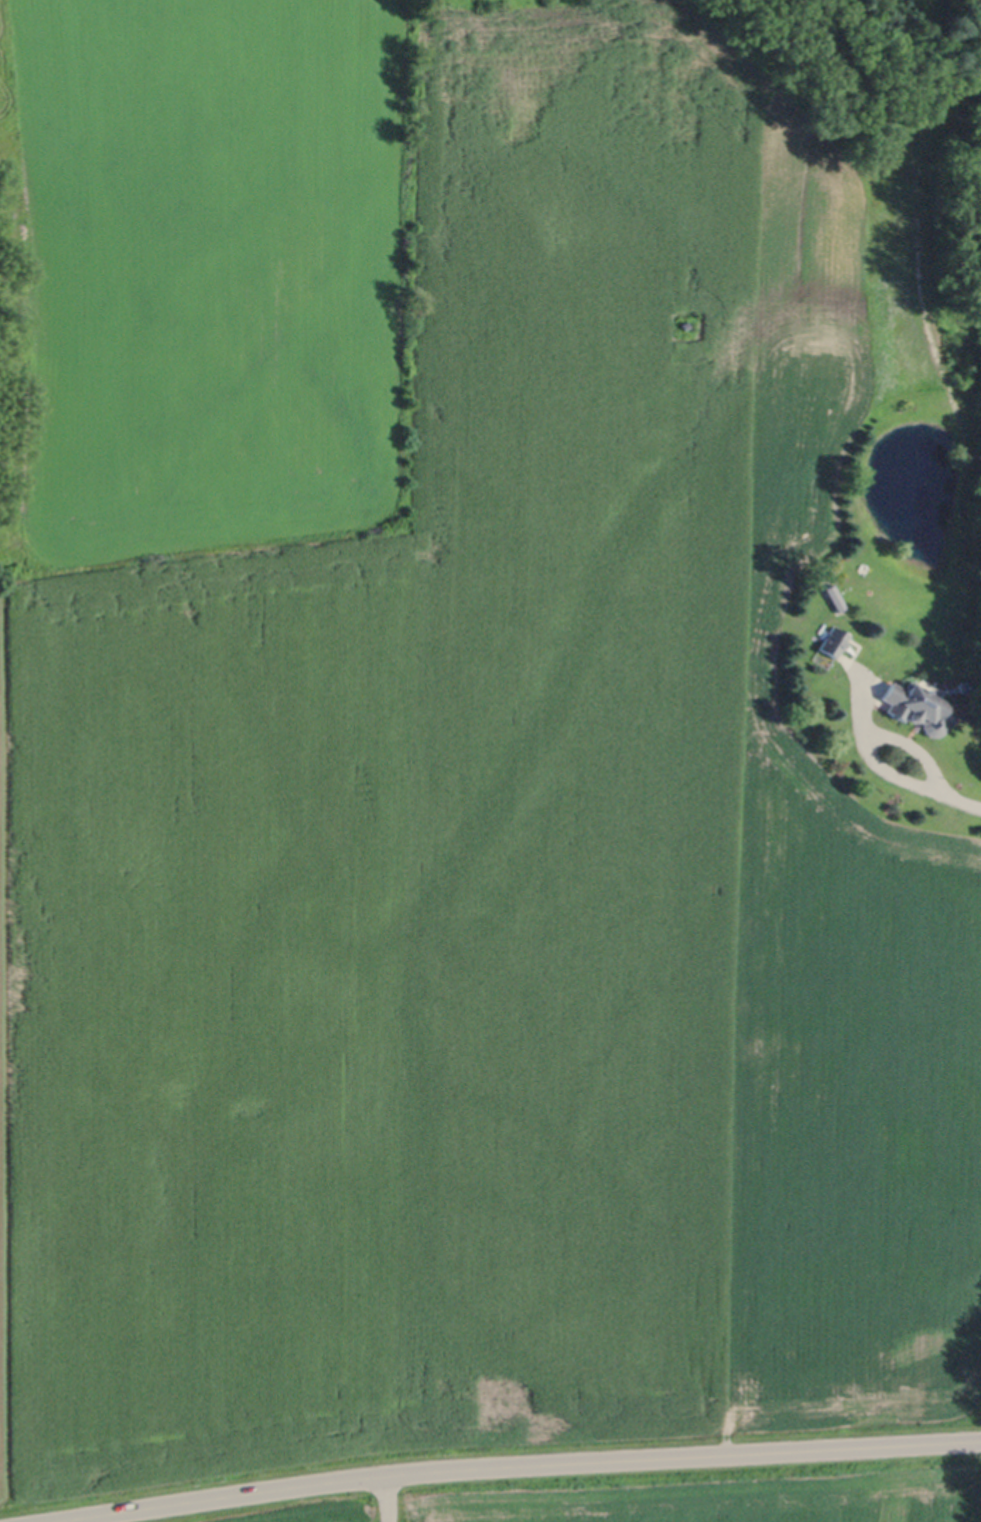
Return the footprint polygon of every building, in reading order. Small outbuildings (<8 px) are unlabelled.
[(849,634),(836,657),(819,647),(833,624),(849,634)] [(891,680),(906,689),(910,682),(946,704),(944,708),(953,713),(942,732),(937,735),(930,734),(924,731),(921,725),(921,721),(917,718),(916,721),(911,722),(906,719),(906,715),(905,714),(902,719),(885,709),(890,702),(881,697),(891,680)]
